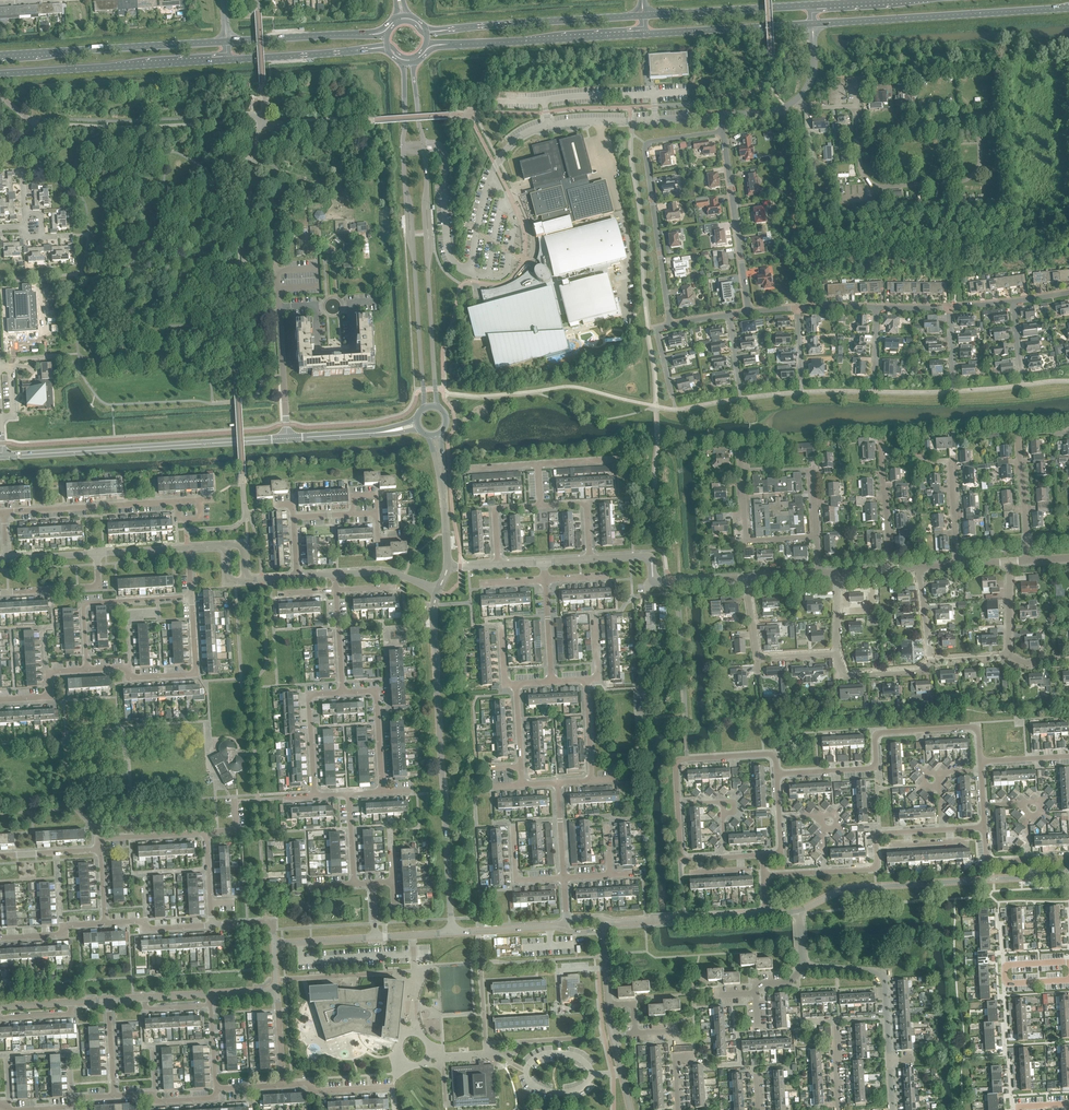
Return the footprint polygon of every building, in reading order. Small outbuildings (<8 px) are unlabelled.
[(117,0),(115,0),(94,1),(95,11),(97,11),(110,10),(111,10),(118,10),(117,0)] [(118,10),(126,10),(126,9),(137,8),(137,0),(117,0),(118,10)] [(137,8),(149,8),(157,8),(156,0),(137,0),(137,8)] [(157,8),(164,7),(178,6),(178,10),(184,9),(184,3),(185,3),(184,0),(156,0),(157,8)] [(61,3),(38,5),(38,15),(46,14),(60,13),(62,13),(61,3)] [(18,6),(19,15),(31,15),(38,15),(38,5),(18,6)] [(7,16),(19,15),(18,6),(0,7),(0,17),(7,16)] [(654,73),(655,73),(655,76),(658,76),(658,78),(692,75),(691,54),(653,56),(654,73)] [(925,90),(925,97),(928,96),(928,93),(932,93),(931,86),(935,86),(935,83),(921,83),(921,90),(925,90)] [(915,84),(912,84),(912,87),(909,87),(909,94),(905,94),(906,98),(912,97),(912,91),(915,90),(915,84)] [(814,129),(829,128),(828,123),(824,123),(824,119),(821,119),(821,118),(816,118),(816,119),(813,120),(814,129)] [(752,146),(751,146),(750,135),(742,136),(744,145),(745,147),(740,148),(740,150),(739,151),(739,154),(741,154),(741,157),(745,156),(746,161),(753,160),(752,152),(753,151),(752,146)] [(541,215),(544,223),(569,217),(571,223),(613,212),(605,181),(588,185),(586,175),(591,174),(581,137),(562,142),(562,139),(533,147),(536,160),(520,164),(524,180),(532,178),(534,187),(536,194),(531,195),(536,216),(541,215)] [(714,144),(703,145),(702,142),(693,143),(694,149),(701,148),(702,153),(706,156),(710,155),(710,154),(716,153),(714,144)] [(661,158),(660,159),(660,163),(662,163),(662,167),(671,166),(670,157),(674,156),(673,148),(672,145),(665,146),(665,150),(666,153),(661,154),(661,158)] [(715,188),(719,187),(718,182),(718,179),(717,174),(714,175),(713,169),(705,170),(706,176),(709,176),(709,180),(707,180),(708,184),(710,184),(710,188),(711,188),(712,189),(715,189),(715,188)] [(12,184),(12,176),(14,176),(14,172),(7,172),(8,179),(6,180),(4,180),(3,179),(3,176),(0,176),(0,185),(12,184)] [(747,182),(748,184),(747,185),(748,189),(747,190),(748,195),(749,196),(752,195),(753,194),(758,194),(758,189),(759,189),(757,178),(756,178),(755,173),(747,174),(747,179),(746,179),(747,182)] [(667,179),(668,182),(667,182),(666,182),(662,183),(663,192),(675,190),(675,185),(677,185),(676,177),(667,179)] [(9,196),(15,196),(15,192),(13,192),(12,184),(0,185),(0,193),(4,193),(4,190),(5,189),(7,188),(8,189),(9,196)] [(34,191),(34,198),(49,198),(48,189),(43,190),(43,193),(42,194),(40,194),(38,193),(38,186),(31,187),(31,191),(34,191)] [(14,208),(13,200),(16,200),(15,196),(9,196),(9,203),(8,204),(5,204),(4,203),(4,200),(0,200),(0,209),(14,208)] [(717,197),(709,198),(709,199),(708,199),(707,197),(695,199),(697,208),(698,208),(698,209),(699,209),(701,209),(702,208),(702,207),(707,207),(708,215),(716,214),(716,215),(717,215),(720,215),(720,214),(721,213),(720,204),(717,205),(717,202),(718,202),(717,197)] [(49,198),(34,198),(35,206),(32,207),(33,211),(39,210),(39,203),(40,202),(42,202),(44,203),(44,206),(49,206),(49,198)] [(670,210),(666,211),(667,220),(680,219),(679,209),(677,209),(676,204),(669,205),(669,209),(670,208),(670,210)] [(0,209),(0,217),(1,217),(1,218),(2,220),(3,219),(5,218),(4,217),(5,217),(5,214),(6,212),(8,212),(10,213),(10,220),(17,220),(17,216),(14,216),(14,208),(0,209)] [(754,209),(755,215),(756,224),(766,222),(764,208),(754,209)] [(51,213),(52,221),(66,221),(66,212),(61,213),(61,216),(60,217),(57,217),(56,216),(56,209),(49,210),(49,213),(51,213)] [(318,220),(322,220),(324,218),(324,217),(324,216),(325,215),(323,213),(322,210),(317,211),(315,213),(314,216),(316,218),(318,220)] [(569,217),(544,223),(533,226),(534,230),(536,233),(538,238),(538,240),(539,242),(539,245),(539,248),(539,250),(539,253),(538,255),(537,258),(536,260),(537,260),(538,261),(539,262),(540,264),(540,265),(540,267),(539,270),(540,271),(537,273),(536,273),(534,273),(532,273),(531,273),(530,272),(529,272),(528,271),(522,276),(518,279),(512,283),(506,285),(500,288),(494,289),(487,290),(481,291),(484,303),(480,303),(481,307),(468,310),(475,337),(488,337),(496,368),(536,358),(537,361),(572,352),(568,339),(566,340),(560,315),(566,314),(569,324),(582,321),(583,325),(622,315),(617,298),(613,299),(607,277),(609,276),(607,269),(611,268),(611,266),(620,263),(619,260),(625,259),(615,220),(573,231),(571,223),(569,217)] [(66,221),(52,221),(52,230),(50,230),(50,234),(57,233),(57,226),(58,225),(60,225),(61,226),(62,229),(67,229),(66,221)] [(711,229),(709,229),(710,237),(716,236),(717,245),(726,244),(724,231),(718,231),(717,224),(711,225),(711,229)] [(669,235),(671,248),(680,247),(680,246),(681,246),(681,243),(679,243),(678,234),(681,234),(681,230),(672,231),(673,235),(669,235)] [(752,239),(755,253),(764,252),(762,238),(767,237),(766,232),(758,233),(759,238),(752,239)] [(16,247),(23,247),(24,247),(24,246),(23,240),(19,240),(19,242),(11,243),(12,257),(20,257),(20,251),(17,252),(15,251),(15,248),(16,247)] [(12,257),(11,243),(3,243),(3,241),(0,241),(0,248),(6,248),(7,249),(8,251),(7,252),(4,252),(4,258),(12,257)] [(68,246),(59,246),(60,261),(69,260),(68,251),(72,250),(71,244),(67,244),(68,246)] [(44,247),(36,248),(36,262),(45,262),(44,257),(41,257),(40,256),(40,253),(41,252),(48,252),(47,245),(44,245),(44,247)] [(51,245),(47,245),(48,252),(55,251),(56,252),(56,255),(55,256),(52,256),(52,261),(60,261),(59,246),(51,247),(51,245)] [(24,247),(23,247),(24,253),(31,253),(32,254),(32,256),(31,257),(28,258),(28,263),(36,262),(36,248),(27,248),(27,246),(24,246),(24,247)] [(723,250),(713,251),(713,257),(718,257),(719,267),(722,267),(723,268),(725,267),(726,266),(728,266),(728,261),(727,261),(727,259),(728,259),(727,254),(724,254),(723,250)] [(682,261),(673,262),(674,270),(675,270),(675,272),(674,272),(675,277),(680,277),(680,278),(686,277),(685,269),(689,268),(688,260),(691,260),(691,256),(682,258),(682,261)] [(343,264),(343,272),(353,271),(353,263),(343,264)] [(763,275),(758,276),(759,285),(763,284),(764,289),(771,288),(770,283),(772,283),(772,282),(773,282),(772,276),(771,276),(771,274),(769,274),(768,268),(761,269),(762,273),(763,273),(763,275)] [(1059,271),(1060,282),(1068,281),(1068,270),(1059,271)] [(1059,271),(1046,272),(1047,283),(1057,282),(1057,283),(1060,283),(1060,282),(1059,271)] [(1047,283),(1046,272),(1033,273),(1034,284),(1044,283),(1044,284),(1047,284),(1047,283)] [(1024,275),(1008,277),(1010,288),(1019,286),(1020,288),(1023,287),(1022,283),(1026,282),(1024,275)] [(1008,277),(995,279),(997,290),(1007,288),(1007,289),(1010,289),(1010,288),(1008,277)] [(723,286),(725,304),(734,303),(731,284),(728,285),(728,284),(727,278),(719,279),(720,286),(723,286)] [(995,279),(982,281),(984,291),(994,290),(994,291),(997,291),(997,290),(995,279)] [(984,291),(982,281),(969,283),(971,293),(981,292),(981,293),(984,293),(984,291)] [(883,282),(867,283),(867,293),(868,293),(877,293),(877,294),(881,294),(881,289),(884,289),(883,282)] [(867,283),(854,284),(854,294),(855,294),(864,294),(864,295),(868,295),(868,293),(867,293),(867,283)] [(904,295),(904,294),(904,283),(887,283),(887,290),(890,290),(890,293),(900,294),(900,295),(904,295)] [(917,295),(917,294),(917,283),(906,283),(904,283),(904,294),(914,294),(914,295),(917,295)] [(930,295),(930,294),(930,283),(917,283),(917,294),(927,294),(927,295),(930,295)] [(930,294),(940,294),(940,295),(943,295),(943,291),(946,291),(947,283),(930,283),(930,294)] [(20,332),(38,331),(36,293),(32,293),(31,284),(22,285),(23,294),(15,294),(15,290),(6,290),(7,307),(9,307),(10,316),(10,320),(7,320),(8,333),(12,333),(18,332),(20,332)] [(841,295),(841,284),(827,285),(828,296),(838,295),(838,297),(842,296),(842,295),(841,295)] [(854,284),(841,284),(841,295),(842,295),(851,294),(851,296),(855,296),(855,294),(854,294),(854,284)] [(683,288),(684,295),(683,295),(684,295),(682,297),(678,298),(679,307),(685,306),(685,307),(689,306),(694,305),(693,296),(692,296),(690,287),(683,288)] [(1064,303),(1055,305),(1056,312),(1060,311),(1061,316),(1068,314),(1068,305),(1065,306),(1064,303)] [(1000,309),(991,311),(991,315),(993,314),(995,323),(1008,322),(1006,312),(1001,313),(1000,309)] [(1020,310),(1021,316),(1026,316),(1026,319),(1035,318),(1034,309),(1020,310)] [(807,320),(808,333),(816,333),(816,327),(817,327),(819,326),(819,324),(821,324),(821,320),(825,319),(825,315),(816,315),(817,319),(807,320)] [(938,321),(937,315),(928,316),(928,321),(924,321),(925,328),(930,328),(930,333),(939,333),(939,332),(940,331),(941,331),(941,329),(940,329),(939,328),(939,323),(936,323),(936,321),(938,321)] [(957,316),(958,323),(961,323),(961,326),(970,326),(970,320),(973,320),(973,315),(957,316)] [(789,319),(782,319),(782,316),(775,316),(775,320),(778,320),(778,328),(790,327),(789,319)] [(868,325),(866,325),(866,316),(859,316),(859,324),(857,324),(857,326),(855,326),(854,329),(855,330),(857,330),(856,332),(867,332),(868,325)] [(889,327),(889,333),(897,333),(897,325),(898,325),(899,317),(893,317),(893,316),(889,316),(889,317),(884,317),(883,325),(887,325),(889,327)] [(360,350),(360,359),(361,359),(361,368),(372,368),(372,361),(374,361),(372,323),(369,323),(369,318),(356,319),(356,331),(359,331),(359,339),(357,339),(357,350),(360,350)] [(751,332),(751,329),(756,328),(756,327),(764,326),(763,319),(754,320),(754,321),(742,323),(742,324),(740,324),(741,328),(742,328),(743,333),(751,332)] [(301,372),(312,371),(311,362),(312,362),(311,351),(313,351),(313,350),(314,350),(314,344),(314,340),(310,340),(310,334),(312,334),(311,322),(298,323),(298,327),(296,327),(298,366),(301,365),(301,372)] [(1026,324),(1027,330),(1026,330),(1026,331),(1026,332),(1023,332),(1024,337),(1032,336),(1034,336),(1035,336),(1036,335),(1038,335),(1037,332),(1038,332),(1038,331),(1039,331),(1040,330),(1041,329),(1041,328),(1041,324),(1035,324),(1034,323),(1026,324)] [(711,337),(712,337),(712,340),(719,339),(719,336),(723,335),(722,333),(723,333),(724,332),(723,329),(722,329),(721,327),(710,328),(711,337)] [(994,334),(995,340),(1009,339),(1008,334),(1005,334),(1005,328),(990,330),(991,335),(994,334)] [(958,338),(958,343),(971,342),(971,337),(977,337),(977,330),(966,331),(966,334),(958,335),(958,336),(958,338)] [(669,339),(670,347),(682,345),(681,340),(685,340),(683,332),(674,334),(675,337),(674,337),(673,338),(669,339)] [(776,335),(776,340),(775,342),(775,343),(775,345),(776,346),(778,346),(779,345),(780,344),(791,344),(790,335),(782,335),(782,332),(776,332),(776,335)] [(741,341),(742,350),(755,348),(754,340),(753,340),(752,334),(745,335),(746,341),(741,341)] [(859,354),(860,354),(861,354),(862,353),(866,353),(866,344),(863,344),(863,342),(863,338),(857,337),(857,343),(854,343),(854,352),(857,352),(858,354),(859,354)] [(1026,343),(1027,353),(1040,351),(1039,342),(1040,342),(1040,337),(1032,338),(1032,341),(1031,342),(1026,343)] [(809,347),(809,355),(820,354),(820,352),(821,352),(822,351),(822,347),(821,347),(820,347),(820,345),(818,345),(817,338),(810,338),(810,347),(809,347)] [(886,341),(886,348),(890,349),(890,352),(896,352),(897,349),(898,349),(898,345),(903,345),(904,338),(890,338),(890,341),(886,341)] [(929,347),(929,352),(941,351),(941,342),(936,342),(935,342),(935,339),(926,339),(926,347),(929,347)] [(721,349),(725,348),(724,342),(711,344),(712,353),(721,352),(721,349)] [(1001,354),(1001,356),(1008,355),(1007,344),(1000,345),(1000,347),(994,348),(995,355),(1001,354)] [(973,349),(974,348),(974,345),(965,345),(965,348),(964,349),(960,350),(960,358),(971,357),(971,355),(973,353),(973,349)] [(793,353),(788,353),(787,352),(786,349),(779,350),(779,358),(780,359),(781,359),(781,362),(793,361),(793,353)] [(674,366),(675,367),(687,364),(685,357),(687,356),(686,352),(678,354),(678,358),(673,359),(673,362),(673,363),(673,364),(673,365),(674,366)] [(751,356),(743,357),(745,366),(756,364),(756,363),(759,362),(758,356),(759,355),(758,352),(751,353),(751,356)] [(1032,360),(1028,361),(1029,369),(1042,367),(1041,365),(1042,365),(1043,364),(1043,362),(1042,361),(1041,361),(1041,359),(1039,359),(1039,354),(1032,355),(1032,359),(1032,360)] [(719,368),(719,369),(722,369),(723,368),(727,367),(726,365),(727,364),(727,363),(727,362),(726,361),(725,358),(721,359),(720,358),(720,355),(711,357),(712,360),(712,361),(713,365),(714,365),(715,365),(715,369),(719,368)] [(311,362),(312,371),(312,376),(362,373),(361,368),(361,359),(360,359),(341,360),(341,358),(339,358),(333,358),(329,358),(330,361),(312,362),(311,362)] [(856,375),(865,375),(866,370),(865,370),(865,368),(866,368),(866,363),(860,363),(861,358),(853,358),(853,364),(857,364),(856,369),(856,374),(856,375)] [(827,371),(827,365),(823,365),(823,360),(812,361),(812,366),(812,369),(810,370),(810,372),(809,372),(809,376),(814,376),(814,375),(819,375),(819,376),(824,376),(824,372),(827,371)] [(888,378),(896,378),(896,361),(885,360),(885,364),(883,364),(883,368),(885,368),(884,375),(888,376),(888,378)] [(1001,367),(1002,372),(1003,372),(1003,374),(1005,373),(1005,372),(1013,371),(1012,369),(1013,369),(1013,364),(1009,365),(1009,364),(1009,360),(1002,360),(1002,362),(995,363),(995,368),(1001,367)] [(932,369),(932,376),(938,376),(938,373),(942,373),(942,361),(930,362),(930,370),(932,369)] [(968,366),(962,366),(962,375),(976,375),(975,366),(978,365),(978,361),(968,362),(968,366)] [(52,379),(53,379),(52,363),(41,364),(42,377),(39,380),(35,380),(35,384),(22,384),(23,398),(26,398),(27,407),(37,407),(38,408),(38,410),(54,409),(52,379)] [(788,370),(788,366),(777,366),(778,374),(782,373),(782,378),(794,377),(793,369),(788,370)] [(751,373),(744,374),(745,382),(757,381),(756,375),(759,375),(758,368),(751,369),(751,373)] [(723,376),(722,372),(712,373),(713,382),(716,382),(717,386),(730,384),(729,375),(723,376)] [(677,386),(677,387),(678,388),(679,390),(683,390),(684,390),(686,390),(687,389),(690,388),(689,383),(690,382),(694,381),(692,374),(686,376),(687,379),(677,382),(678,384),(677,385),(677,386)] [(867,438),(858,438),(859,446),(862,446),(862,460),(874,459),(873,445),(867,445),(867,442),(867,438)] [(936,440),(936,448),(952,447),(952,439),(936,440)] [(1035,454),(1035,461),(1044,460),(1043,453),(1042,454),(1041,441),(1031,442),(1031,455),(1035,454)] [(1059,459),(1068,459),(1068,441),(1062,441),(1063,456),(1059,456),(1059,459)] [(798,452),(806,451),(807,457),(809,457),(814,457),(813,444),(797,445),(798,452)] [(997,458),(997,463),(1007,463),(1006,458),(1011,458),(1011,445),(1000,446),(1000,449),(999,449),(999,450),(1000,450),(1001,458),(997,458)] [(724,464),(729,464),(728,455),(725,455),(725,453),(724,453),(724,450),(716,451),(716,454),(717,454),(717,456),(717,460),(715,460),(711,465),(715,469),(718,465),(722,464),(722,465),(725,465),(724,464)] [(963,466),(972,466),(972,462),(970,462),(970,451),(960,452),(961,463),(963,463),(963,464),(963,466)] [(825,468),(826,474),(833,473),(832,454),(822,454),(823,468),(825,468)] [(1059,459),(1059,463),(1067,462),(1068,469),(1065,470),(1068,478),(1068,459),(1059,459)] [(1035,461),(1033,461),(1033,465),(1036,465),(1037,475),(1037,476),(1046,475),(1045,471),(1046,471),(1046,470),(1045,470),(1045,464),(1044,464),(1044,460),(1035,461)] [(1007,463),(997,463),(998,468),(1002,468),(1002,475),(1002,476),(1002,479),(1011,479),(1010,467),(1005,467),(1005,463),(1007,463)] [(973,466),(972,466),(963,466),(963,467),(964,467),(964,470),(965,484),(974,483),(973,466)] [(571,474),(571,479),(572,489),(578,489),(578,479),(574,479),(574,478),(575,478),(575,474),(574,474),(574,468),(570,469),(570,475),(571,474)] [(895,484),(903,484),(903,480),(900,480),(899,470),(900,470),(900,469),(896,470),(896,469),(895,468),(894,468),(893,468),(892,469),(892,470),(890,470),(891,481),(895,481),(895,482),(896,484),(895,484)] [(788,492),(802,491),(801,473),(793,473),(793,479),(787,479),(787,482),(787,487),(788,492)] [(366,485),(379,485),(379,489),(394,488),(393,478),(380,479),(380,474),(365,475),(366,485)] [(933,487),(933,490),(939,490),(939,486),(938,486),(938,484),(940,484),(940,474),(930,475),(930,479),(930,480),(930,482),(931,487),(933,487)] [(753,494),(768,493),(768,486),(767,480),(761,481),(760,475),(752,476),(753,494)] [(767,478),(767,480),(768,486),(775,486),(775,493),(788,492),(787,487),(778,488),(778,482),(787,482),(787,479),(787,477),(767,478)] [(856,501),(866,501),(866,497),(873,497),(872,480),(862,480),(863,497),(856,497),(856,498),(856,501)] [(258,489),(258,499),(273,498),(273,494),(286,493),(286,483),(271,483),(271,488),(258,489)] [(714,488),(715,499),(727,498),(726,488),(719,488),(719,483),(712,484),(712,489),(714,488)] [(832,496),(832,503),(838,503),(841,502),(841,496),(839,496),(838,483),(828,484),(829,497),(832,496)] [(907,484),(903,484),(895,484),(895,485),(896,485),(896,487),(896,499),(902,499),(902,502),(903,502),(907,502),(908,501),(907,498),(908,498),(907,484)] [(1040,502),(1040,508),(1040,509),(1049,508),(1048,501),(1047,501),(1046,489),(1036,490),(1037,502),(1040,502)] [(939,490),(933,490),(927,490),(927,496),(933,496),(934,499),(933,499),(933,500),(934,502),(934,505),(944,505),(943,495),(940,495),(939,490)] [(1003,504),(1004,511),(1013,510),(1013,506),(1012,506),(1012,504),(1013,504),(1012,491),(1001,492),(1002,497),(1003,497),(1003,504)] [(382,503),(387,502),(397,502),(396,495),(386,495),(386,496),(387,496),(387,500),(381,500),(382,503)] [(804,516),(803,497),(795,498),(795,499),(795,504),(788,504),(788,507),(789,512),(789,517),(804,516)] [(965,502),(966,517),(973,516),(973,512),(974,512),(974,508),(975,508),(975,497),(964,497),(964,502),(965,502)] [(768,505),(762,506),(762,500),(754,500),(755,519),(770,518),(769,511),(769,505),(768,505)] [(600,505),(601,512),(610,511),(610,504),(611,504),(611,501),(601,501),(601,505),(600,505)] [(856,501),(856,506),(865,505),(866,522),(877,521),(876,504),(869,505),(868,501),(866,501),(856,501)] [(768,503),(768,505),(769,505),(769,511),(776,511),(776,517),(789,517),(789,512),(780,512),(779,507),(788,507),(788,504),(788,502),(768,503)] [(832,503),(831,503),(831,508),(825,508),(826,523),(834,523),(833,508),(838,508),(838,503),(832,503)] [(1040,509),(1040,508),(1038,509),(1038,513),(1033,513),(1034,528),(1043,527),(1042,513),(1049,512),(1049,508),(1040,509)] [(1013,510),(1004,511),(1004,518),(1009,518),(1009,530),(1011,529),(1011,530),(1013,530),(1013,529),(1018,529),(1017,515),(1012,515),(1012,511),(1013,511),(1013,510)] [(899,533),(907,533),(909,533),(909,532),(908,526),(907,526),(906,515),(906,514),(900,515),(900,513),(898,513),(898,515),(897,515),(897,529),(899,529),(899,533)] [(712,533),(728,532),(727,521),(722,522),(721,518),(723,518),(723,515),(716,515),(717,519),(719,519),(719,522),(712,522),(712,533)] [(934,534),(935,534),(943,533),(943,530),(942,530),(942,528),(944,528),(944,527),(943,519),(943,518),(943,515),(932,515),(932,516),(933,516),(933,519),(935,519),(935,522),(935,523),(936,528),(934,528),(934,534)] [(790,529),(796,529),(797,535),(805,534),(804,516),(789,517),(789,521),(789,527),(790,527),(790,529)] [(979,516),(973,516),(966,517),(966,523),(964,523),(964,535),(970,535),(969,535),(969,533),(974,533),(973,522),(973,520),(980,520),(979,516)] [(777,524),(770,524),(770,530),(770,532),(790,531),(790,529),(790,527),(789,527),(780,527),(780,522),(789,521),(789,517),(776,517),(777,524)] [(770,530),(770,524),(770,518),(755,519),(756,537),(764,537),(764,531),(765,531),(766,537),(770,536),(770,532),(770,530)] [(365,525),(365,530),(366,540),(372,539),(373,540),(373,539),(372,529),(372,530),(367,530),(367,525),(365,525)] [(880,535),(874,535),(874,530),(866,530),(867,543),(872,542),(872,550),(880,550),(880,544),(881,544),(881,543),(880,543),(880,542),(881,542),(880,535)] [(830,533),(830,536),(824,537),(825,554),(828,554),(828,555),(829,554),(835,554),(834,536),(838,536),(838,532),(830,533)] [(907,533),(899,533),(899,534),(899,538),(895,538),(896,547),(906,546),(905,538),(908,537),(907,533)] [(943,533),(935,534),(935,538),(939,538),(939,551),(942,551),(943,551),(949,550),(948,537),(943,537),(943,533)] [(301,546),(307,546),(307,545),(316,545),(319,545),(318,538),(316,538),(306,538),(306,539),(306,543),(301,543),(301,546)] [(377,550),(377,561),(392,560),(392,555),(405,554),(404,544),(390,545),(390,549),(377,550)] [(794,550),(791,551),(790,546),(790,545),(786,546),(787,556),(791,556),(791,554),(794,553),(795,557),(807,556),(807,552),(807,551),(806,546),(795,546),(794,546),(794,547),(794,550)] [(754,551),(754,550),(743,550),(743,551),(744,551),(744,558),(751,558),(751,557),(757,556),(758,561),(758,560),(766,560),(766,562),(773,561),(773,550),(762,551),(762,549),(756,550),(756,551),(754,551)] [(727,564),(727,565),(733,564),(732,555),(728,555),(719,556),(718,554),(719,554),(719,553),(718,551),(719,551),(719,550),(710,551),(710,554),(715,554),(715,556),(715,560),(715,562),(719,561),(719,565),(727,564)] [(284,561),(274,561),(275,568),(274,568),(285,568),(285,567),(284,567),(284,563),(289,563),(289,560),(284,560),(284,561)] [(1031,582),(1021,582),(1022,593),(1022,592),(1028,592),(1028,593),(1037,592),(1036,585),(1039,585),(1038,575),(1030,575),(1031,575),(1031,582)] [(982,578),(983,588),(991,587),(992,593),(1000,592),(999,586),(996,587),(996,577),(982,578)] [(933,594),(933,597),(939,597),(939,594),(946,594),(945,586),(948,585),(948,586),(948,580),(941,580),(941,584),(932,585),(933,594)] [(900,603),(900,608),(908,607),(907,603),(908,603),(908,600),(910,600),(909,590),(905,590),(905,592),(902,592),(903,594),(898,594),(898,603),(900,603)] [(199,599),(204,599),(213,598),(213,592),(213,591),(204,592),(204,597),(199,597),(199,599)] [(387,594),(387,599),(388,609),(395,608),(399,607),(398,598),(394,598),(394,599),(390,599),(389,593),(387,594)] [(850,599),(850,602),(863,601),(863,593),(849,594),(850,598),(849,598),(849,599),(850,599)] [(808,602),(808,611),(822,610),(821,601),(813,601),(813,596),(814,596),(805,597),(805,602),(808,602)] [(40,597),(40,602),(41,602),(41,612),(48,612),(48,608),(48,602),(47,602),(43,602),(43,597),(40,597)] [(312,598),(313,604),(313,613),(320,613),(321,613),(320,610),(320,603),(315,604),(315,598),(312,598)] [(763,599),(763,608),(779,607),(779,598),(763,599)] [(987,601),(988,619),(998,618),(997,603),(991,603),(991,600),(987,601)] [(1025,620),(1026,619),(1026,617),(1036,617),(1035,605),(1037,605),(1037,600),(1029,601),(1029,607),(1026,607),(1020,607),(1021,610),(1020,610),(1020,611),(1021,611),(1021,612),(1020,612),(1020,615),(1020,616),(1020,617),(1020,619),(1020,620),(1022,621),(1023,621),(1024,621),(1025,620)] [(733,601),(710,602),(711,615),(720,615),(720,611),(725,610),(726,614),(739,613),(739,605),(733,605),(733,601)] [(655,613),(657,613),(656,606),(654,607),(653,604),(645,604),(645,611),(646,611),(646,618),(645,618),(645,621),(647,621),(647,626),(646,626),(646,630),(656,630),(655,613)] [(656,606),(657,613),(659,613),(660,624),(658,624),(658,630),(668,629),(666,605),(656,606)] [(936,611),(936,620),(949,619),(948,611),(952,611),(951,606),(944,606),(944,610),(936,611)] [(91,615),(97,614),(106,614),(106,607),(96,607),(96,608),(96,612),(91,612),(91,615)] [(896,613),(897,626),(913,625),(912,616),(904,617),(903,613),(896,613)] [(849,627),(849,632),(861,631),(861,622),(863,622),(863,619),(856,619),(856,622),(849,623),(849,626),(849,627)] [(133,633),(138,632),(148,632),(147,625),(147,624),(148,624),(148,622),(143,623),(143,625),(137,625),(138,625),(138,630),(132,630),(133,633)] [(778,645),(777,637),(780,636),(779,625),(765,626),(765,630),(767,630),(768,646),(778,645)] [(807,626),(808,637),(812,637),(812,642),(823,641),(823,633),(817,633),(816,625),(807,626)] [(479,631),(479,638),(489,637),(488,630),(484,630),(484,627),(477,627),(477,631),(479,630),(479,631)] [(345,636),(350,636),(360,635),(360,628),(350,628),(350,629),(350,633),(345,634),(345,636)] [(981,636),(982,645),(989,645),(989,644),(992,644),(992,645),(996,644),(996,636),(998,636),(997,629),(991,629),(990,629),(990,635),(981,636)] [(1038,642),(1041,642),(1041,632),(1036,632),(1036,637),(1031,637),(1031,630),(1026,630),(1026,635),(1028,635),(1028,638),(1025,638),(1025,643),(1026,643),(1026,648),(1030,648),(1030,652),(1039,652),(1038,642)] [(946,632),(939,632),(939,636),(937,636),(938,643),(943,642),(943,646),(955,646),(954,637),(950,637),(950,635),(946,635),(946,632)] [(735,641),(736,654),(745,653),(744,640),(740,640),(740,636),(732,637),(732,641),(735,641)] [(902,658),(912,657),(912,642),(901,643),(902,658)] [(74,643),(65,644),(65,651),(65,655),(74,654),(74,651),(75,650),(75,646),(80,645),(80,643),(74,643)] [(389,652),(389,657),(401,657),(401,651),(402,651),(402,648),(391,649),(391,652),(388,652),(389,652)] [(856,654),(856,657),(853,657),(853,661),(856,661),(856,662),(867,662),(867,656),(871,656),(871,650),(862,650),(862,653),(856,654)] [(183,657),(174,658),(174,664),(174,665),(184,664),(183,659),(189,659),(189,657),(183,657)] [(816,668),(809,669),(810,683),(817,683),(816,679),(820,675),(823,675),(823,668),(826,668),(826,664),(815,665),(816,668)] [(810,683),(809,669),(802,669),(802,666),(791,666),(791,670),(795,670),(795,673),(791,673),(792,677),(799,677),(802,680),(803,684),(810,683)] [(785,678),(785,670),(782,670),(781,667),(767,668),(767,676),(782,675),(782,678),(785,678)] [(738,684),(738,687),(747,686),(746,672),(743,672),(743,668),(730,669),(730,675),(737,674),(738,683),(737,683),(737,684),(738,684)] [(975,669),(972,670),(972,669),(972,670),(968,670),(965,670),(964,670),(965,679),(968,679),(968,678),(972,678),(973,678),(976,678),(976,681),(980,681),(979,671),(976,671),(975,669)] [(983,674),(983,682),(988,681),(987,678),(1002,677),(1002,673),(998,673),(998,669),(987,669),(987,674),(983,674)] [(955,681),(959,681),(959,674),(955,674),(954,670),(949,671),(946,671),(940,671),(941,678),(941,680),(941,682),(941,683),(945,683),(945,680),(955,679),(955,681)] [(329,671),(319,672),(320,679),(319,679),(329,679),(329,678),(329,674),(334,673),(334,671),(329,671)] [(620,672),(611,673),(611,680),(615,680),(615,683),(623,683),(622,680),(621,680),(621,679),(620,672)] [(1050,687),(1050,680),(1042,680),(1042,674),(1033,675),(1032,674),(1030,675),(1029,675),(1029,676),(1026,677),(1029,682),(1029,683),(1034,683),(1034,684),(1040,683),(1040,687),(1044,686),(1044,687),(1047,687),(1047,690),(1050,690),(1050,687)] [(36,679),(27,680),(27,687),(37,687),(37,686),(37,682),(42,681),(42,679),(36,679)] [(192,681),(192,687),(193,696),(200,696),(203,696),(203,689),(200,689),(199,686),(195,687),(194,681),(192,681)] [(911,682),(911,692),(916,692),(920,691),(920,692),(921,692),(921,691),(923,691),(926,691),(927,691),(930,691),(930,681),(911,682)] [(899,688),(895,688),(894,684),(883,685),(884,694),(895,693),(895,696),(899,696),(899,688)] [(862,685),(857,685),(843,686),(843,687),(840,687),(840,686),(840,699),(848,699),(848,697),(863,696),(862,685)] [(356,699),(356,704),(357,704),(357,714),(364,713),(364,714),(364,703),(363,704),(359,704),(359,699),(356,699)] [(330,715),(333,715),(333,717),(333,724),(337,724),(336,715),(336,705),(331,706),(331,700),(329,700),(329,706),(330,715)] [(404,700),(392,701),(392,706),(392,707),(394,707),(394,709),(409,708),(409,706),(405,706),(404,706),(404,700)] [(876,700),(871,701),(872,709),(880,708),(880,705),(876,705),(876,700)] [(47,706),(47,711),(48,721),(54,720),(55,720),(58,720),(58,714),(54,714),(54,710),(54,711),(49,711),(49,705),(47,706)] [(285,736),(289,735),(295,735),(299,734),(301,734),(301,730),(300,730),(300,727),(294,728),(285,728),(285,735),(285,736)] [(318,738),(323,738),(333,737),(333,730),(323,731),(323,735),(318,736),(318,738)] [(241,758),(240,757),(239,757),(238,756),(237,756),(236,756),(235,756),(235,749),(235,748),(235,747),(234,746),(234,745),(233,744),(232,743),(231,742),(230,741),(229,741),(228,741),(227,741),(226,741),(225,741),(224,742),(223,742),(222,743),(221,743),(221,744),(220,745),(220,746),(219,746),(219,748),(219,749),(219,750),(219,751),(219,752),(220,753),(219,753),(210,758),(215,767),(215,766),(216,766),(219,771),(219,770),(220,771),(220,772),(221,776),(220,776),(225,785),(233,780),(229,772),(230,771),(231,770),(231,771),(232,771),(233,772),(234,772),(235,772),(236,772),(237,772),(239,772),(240,771),(241,771),(242,770),(242,769),(243,768),(244,767),(244,766),(244,765),(244,764),(244,763),(244,762),(243,761),(243,760),(242,759),(241,758)] [(578,762),(568,762),(569,769),(566,770),(566,774),(579,773),(578,762)] [(288,770),(288,777),(301,776),(301,771),(307,771),(306,768),(301,769),(292,769),(288,770)] [(320,779),(326,779),(335,778),(335,775),(345,775),(345,771),(335,772),(325,772),(326,777),(320,777),(320,779)] [(405,771),(393,772),(393,777),(393,778),(395,778),(395,781),(400,780),(400,777),(405,777),(406,777),(405,777),(405,771)] [(301,776),(288,777),(289,787),(302,786),(302,783),(302,778),(307,778),(307,775),(301,776)] [(369,776),(359,777),(360,784),(359,784),(370,784),(370,783),(369,783),(369,779),(374,778),(374,776),(369,776)] [(797,795),(796,785),(786,786),(786,792),(790,792),(790,795),(797,795)] [(578,804),(578,795),(571,795),(567,795),(568,804),(571,804),(571,805),(578,804)] [(399,797),(400,803),(400,812),(407,812),(408,812),(408,811),(411,811),(410,803),(407,804),(407,802),(402,803),(402,797),(399,797)] [(372,805),(368,805),(367,799),(361,800),(361,809),(365,808),(366,812),(366,815),(373,814),(372,805)] [(325,802),(325,808),(326,817),(333,817),(333,813),(332,807),(328,807),(327,802),(325,802)] [(298,809),(293,810),(293,804),(286,805),(287,819),(298,819),(298,809)] [(907,820),(906,810),(899,810),(899,809),(895,809),(896,815),(899,815),(899,820),(907,820)] [(490,831),(491,838),(500,837),(500,830),(500,827),(491,827),(491,831),(490,831)] [(357,838),(363,838),(372,837),(372,830),(362,831),(363,836),(357,836),(357,838)] [(756,834),(757,843),(767,843),(766,830),(756,831),(756,834)] [(814,838),(812,840),(817,844),(819,842),(821,839),(817,835),(814,838)] [(186,840),(186,845),(187,855),(194,854),(194,855),(194,857),(197,857),(197,848),(194,849),(193,844),(193,845),(189,845),(188,840),(186,840)] [(289,844),(290,850),(299,850),(299,845),(304,845),(304,840),(295,840),(295,843),(289,843),(289,844)] [(214,855),(219,855),(229,854),(228,848),(229,847),(218,848),(219,848),(219,853),(214,853),(214,855)] [(632,858),(622,859),(623,866),(623,869),(632,869),(632,865),(632,858)] [(107,869),(112,869),(122,868),(121,861),(111,862),(112,862),(112,866),(106,867),(107,869)] [(341,867),(331,868),(332,874),(331,874),(331,875),(341,874),(341,869),(346,869),(346,866),(341,867)] [(107,876),(113,876),(122,875),(122,868),(112,869),(112,873),(107,874),(107,876)] [(79,871),(79,878),(89,877),(88,873),(94,872),(94,870),(88,870),(79,871)] [(108,883),(113,883),(113,882),(123,882),(122,875),(113,876),(113,880),(107,881),(108,883)] [(148,884),(153,884),(163,883),(162,876),(163,876),(153,877),(153,881),(148,882),(148,884)] [(79,878),(80,885),(89,884),(89,879),(94,879),(94,877),(89,877),(79,878)] [(108,890),(113,889),(123,889),(123,882),(113,882),(113,883),(113,887),(108,887),(108,890)] [(80,885),(80,891),(89,891),(89,886),(95,886),(94,883),(89,884),(80,885)] [(301,884),(292,885),(292,892),(292,896),(302,895),(302,891),(301,886),(307,886),(307,884),(301,884)] [(5,893),(15,892),(14,885),(15,885),(5,885),(5,886),(5,890),(0,891),(0,893),(5,893)] [(108,897),(114,896),(123,896),(123,889),(113,889),(114,894),(108,894),(108,897)] [(80,891),(80,898),(90,898),(90,893),(95,893),(95,890),(89,891),(80,891)] [(520,903),(519,894),(513,894),(509,895),(510,904),(513,904),(520,903)] [(90,898),(80,898),(81,905),(81,906),(91,905),(90,905),(90,900),(96,900),(95,897),(90,898)] [(199,908),(189,909),(189,916),(199,916),(199,915),(199,911),(204,910),(204,908),(199,908)] [(51,917),(41,918),(42,925),(52,925),(52,924),(51,924),(51,920),(57,919),(56,917),(51,917)] [(216,932),(217,937),(217,947),(224,947),(225,947),(224,937),(223,937),(224,937),(219,937),(219,932),(216,932)] [(61,942),(62,947),(62,956),(69,956),(69,946),(68,946),(68,947),(64,947),(64,941),(61,942)] [(756,966),(757,970),(771,969),(770,959),(757,960),(757,955),(742,956),(743,967),(756,966)] [(723,980),(724,985),(738,984),(738,974),(724,974),(724,970),(709,971),(710,981),(723,980)] [(584,994),(584,983),(580,984),(579,977),(579,974),(567,975),(567,977),(560,977),(560,978),(561,988),(559,988),(560,1003),(562,1003),(569,1002),(569,999),(570,999),(570,998),(577,998),(577,994),(584,994)] [(337,990),(337,986),(309,988),(310,1003),(314,1003),(326,1042),(352,1033),(398,1042),(404,984),(383,981),(384,987),(361,992),(337,990)] [(620,988),(621,999),(635,998),(635,993),(648,993),(648,982),(633,983),(633,988),(620,988)] [(650,1006),(651,1017),(666,1016),(665,1011),(679,1011),(678,1000),(664,1001),(664,1006),(650,1006)] [(193,1012),(193,1017),(194,1027),(200,1026),(200,1027),(201,1027),(200,1016),(200,1017),(195,1017),(195,1012),(193,1012)] [(219,1024),(225,1023),(234,1023),(234,1016),(234,1015),(224,1016),(225,1021),(219,1021),(219,1024)] [(66,1019),(66,1025),(67,1025),(67,1034),(74,1034),(74,1033),(74,1024),(73,1024),(69,1025),(68,1019),(66,1019)] [(117,1033),(122,1033),(132,1032),(131,1025),(132,1025),(122,1026),(122,1030),(117,1031),(117,1033)] [(156,1056),(162,1056),(171,1055),(171,1048),(161,1048),(161,1049),(162,1053),(156,1054),(156,1056)] [(10,1065),(16,1065),(25,1064),(25,1057),(15,1058),(16,1062),(10,1063),(10,1065)] [(269,1062),(260,1062),(260,1069),(260,1070),(270,1069),(270,1064),(275,1064),(275,1061),(269,1062)] [(454,1107),(495,1105),(493,1065),(483,1065),(483,1062),(479,1062),(479,1066),(451,1068),(454,1107)] [(100,1068),(91,1069),(91,1076),(101,1076),(101,1075),(101,1071),(106,1070),(106,1068),(100,1068)] [(732,1074),(733,1081),(742,1080),(742,1074),(742,1073),(739,1074),(739,1070),(732,1071),(732,1074)] [(204,1081),(195,1081),(192,1081),(193,1088),(195,1088),(205,1088),(205,1087),(204,1083),(210,1083),(210,1080),(204,1081)] [(163,1083),(164,1088),(158,1088),(158,1091),(164,1090),(174,1090),(174,1089),(173,1089),(173,1083),(163,1083)] [(62,1090),(52,1090),(53,1097),(52,1097),(63,1097),(63,1096),(62,1096),(62,1092),(67,1092),(67,1089),(62,1089),(62,1090)] [(304,1094),(297,1094),(298,1104),(305,1103),(305,1104),(305,1103),(305,1105),(309,1104),(309,1099),(305,1099),(304,1093),(304,1094)] [(375,1095),(375,1100),(376,1109),(383,1109),(386,1109),(386,1104),(383,1104),(383,1099),(382,1099),(382,1100),(378,1100),(377,1094),(375,1095)]
